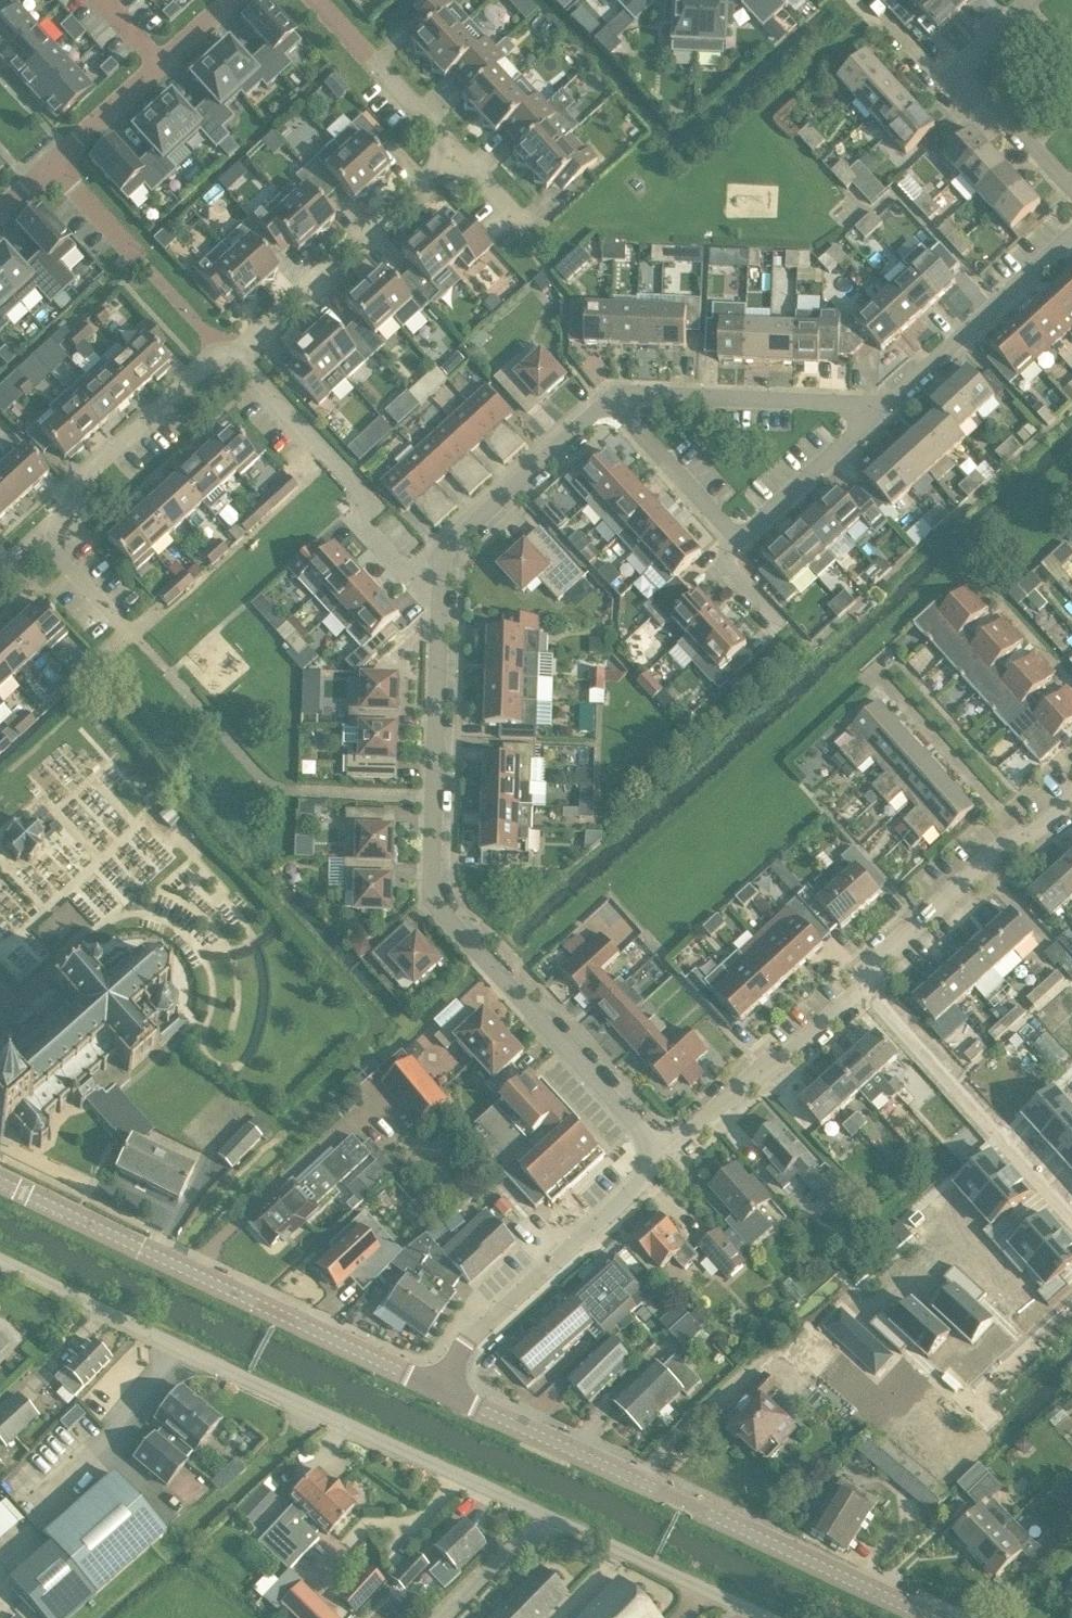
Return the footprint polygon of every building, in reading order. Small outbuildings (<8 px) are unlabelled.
[(471,21),(451,0),(438,0),(421,15),(430,25),(412,41),(416,46),(417,54),(424,55),(428,60),(471,21)] [(556,2),(562,9),(571,0),(558,0),(556,2)] [(623,10),(634,0),(613,0),(623,10)] [(623,10),(633,22),(656,1),(655,0),(634,0),(623,10)] [(665,3),(664,24),(671,24),(670,53),(697,53),(699,0),(672,0),(672,3),(665,3)] [(697,53),(722,54),(723,27),(731,27),(732,6),(724,6),(724,0),(699,0),(697,53)] [(742,6),(763,28),(773,18),(756,0),(748,0),(742,6)] [(786,7),(781,2),(783,0),(756,0),(773,18),(786,7)] [(913,1),(912,0),(894,0),(913,21),(923,11),(939,29),(958,12),(947,0),(914,0),(913,1)] [(958,12),(970,0),(947,0),(958,12)] [(36,27),(15,3),(0,16),(3,20),(0,23),(0,58),(1,59),(36,27)] [(170,22),(181,12),(173,3),(162,14),(170,22)] [(259,55),(279,77),(292,66),(285,57),(301,42),(265,3),(245,21),(255,32),(254,33),(262,41),(263,40),(268,46),(259,55)] [(873,9),(879,15),(886,9),(880,3),(873,9)] [(67,35),(79,25),(71,17),(60,27),(67,35)] [(773,18),(763,28),(772,37),(782,28),(773,18)] [(496,49),(471,21),(428,60),(432,64),(433,72),(441,73),(445,78),(450,73),(459,83),(496,49)] [(79,25),(67,35),(75,44),(86,33),(79,25)] [(36,27),(1,59),(19,79),(55,47),(36,27)] [(621,44),(605,28),(594,39),(610,55),(621,44)] [(506,40),(496,49),(459,83),(468,93),(463,97),(467,102),(468,109),(475,111),(479,115),(511,86),(522,77),(506,59),(516,50),(506,40)] [(209,59),(246,98),(260,86),(265,90),(279,77),(259,55),(249,64),(229,41),(222,47),(219,44),(208,54),(211,57),(209,59)] [(97,73),(110,59),(95,45),(82,60),(97,73)] [(55,47),(19,79),(38,100),(73,67),(55,47)] [(856,98),(885,71),(868,53),(839,79),(856,98)] [(201,108),(222,131),(233,121),(224,110),(238,96),(243,100),(246,98),(209,59),(190,76),(211,99),(201,108)] [(107,79),(118,69),(111,60),(100,71),(107,79)] [(73,67),(38,100),(56,120),(77,100),(80,104),(94,91),(73,67)] [(902,89),(885,71),(856,98),(873,116),(902,89)] [(338,72),(327,81),(339,98),(351,89),(338,72)] [(527,103),(511,86),(479,115),(483,120),(484,127),(492,129),(496,134),(501,129),(510,138),(547,105),(537,94),(527,103)] [(918,107),(902,89),(873,116),(890,134),(918,107)] [(152,112),(184,146),(200,132),(216,150),(228,139),(221,132),(222,131),(201,108),(191,116),(171,94),(164,100),(161,97),(151,107),(154,110),(152,112)] [(553,99),(547,105),(510,138),(519,148),(514,153),(518,157),(519,165),(526,167),(530,171),(570,135),(569,135),(579,126),(553,99)] [(936,126),(918,107),(890,134),(907,153),(936,126)] [(143,160),(164,183),(177,171),(168,161),(184,146),(152,112),(150,114),(147,110),(137,120),(140,123),(132,129),(153,152),(143,160)] [(362,116),(352,125),(334,142),(373,184),(377,180),(385,179),(387,171),(391,167),(375,149),(384,140),(362,116)] [(806,145),(818,133),(810,125),(798,136),(806,145)] [(962,175),(991,148),(973,130),(945,156),(962,175)] [(826,142),(818,133),(806,145),(814,153),(826,142)] [(570,135),(530,171),(534,175),(535,183),(543,185),(547,189),(553,184),(561,194),(598,160),(588,150),(586,152),(570,135)] [(373,184),(334,142),(306,167),(329,191),(338,183),(355,201),(359,197),(367,195),(369,188),(373,184)] [(110,143),(91,162),(127,202),(144,187),(151,195),(164,183),(143,160),(134,169),(128,163),(129,162),(122,154),(121,155),(110,143)] [(991,148),(962,175),(979,193),(1007,166),(991,148)] [(839,181),(851,170),(842,161),(831,172),(839,181)] [(1007,166),(979,193),(995,211),(1024,184),(1007,166)] [(306,187),(288,203),(317,235),(322,231),(329,230),(331,223),(336,218),(319,200),(329,191),(306,167),(297,176),(306,187)] [(851,170),(839,181),(847,189),(859,178),(851,170)] [(1041,203),(1024,184),(995,211),(1012,229),(1041,203)] [(921,212),(933,201),(926,193),(913,203),(921,212)] [(261,209),(251,218),(273,243),(282,252),(292,244),(299,252),(304,248),(311,247),(313,239),(317,235),(288,203),(281,195),(263,212),(261,209)] [(933,201),(921,212),(929,221),(941,210),(933,201)] [(43,252),(34,261),(63,293),(76,281),(60,264),(76,249),(39,209),(20,227),(43,252)] [(865,220),(875,231),(884,223),(873,212),(865,220)] [(273,243),(251,218),(241,227),(250,238),(232,254),(262,286),(266,282),(274,281),(275,274),(280,269),(263,251),(273,243)] [(424,231),(420,235),(449,267),(459,259),(459,258),(468,269),(493,246),(469,221),(453,235),(445,226),(438,219),(434,223),(426,224),(424,231)] [(875,231),(865,220),(855,229),(866,240),(875,231)] [(966,237),(959,229),(950,220),(939,230),(948,239),(956,247),(966,237)] [(154,240),(166,253),(170,249),(171,248),(171,247),(172,245),(173,241),(173,239),(173,237),(168,231),(167,229),(154,240)] [(418,270),(409,279),(431,303),(459,277),(449,267),(420,235),(416,239),(408,240),(406,248),(402,252),(418,270)] [(974,246),(966,237),(956,247),(964,256),(974,246)] [(222,245),(206,260),(195,269),(217,294),(227,285),(243,303),(248,299),(256,298),(257,290),(262,286),(232,254),(231,255),(222,245)] [(614,261),(615,246),(604,245),(604,260),(614,261)] [(939,245),(930,254),(911,271),(937,299),(956,282),(942,267),(951,258),(939,245)] [(581,246),(556,269),(568,282),(593,258),(581,246)] [(615,246),(614,261),(627,261),(627,246),(615,246)] [(836,246),(828,254),(839,265),(847,257),(836,246)] [(664,263),(665,247),(653,247),(652,263),(664,263)] [(677,248),(665,247),(664,263),(676,264),(677,248)] [(20,304),(36,290),(50,305),(53,302),(63,293),(34,261),(24,270),(3,248),(0,251),(0,282),(20,304)] [(711,250),(710,266),(749,267),(749,251),(711,250)] [(761,251),(749,251),(749,267),(760,268),(761,251)] [(798,270),(798,254),(787,253),(786,269),(798,270)] [(798,254),(798,270),(810,270),(811,254),(798,254)] [(839,265),(828,254),(819,262),(829,273),(839,265)] [(369,282),(364,286),(394,318),(393,319),(402,329),(431,303),(409,279),(399,288),(383,270),(378,274),(370,275),(369,282)] [(911,271),(894,287),(920,315),(937,299),(911,271)] [(543,272),(533,280),(543,291),(552,284),(543,272)] [(1058,287),(1071,301),(1071,274),(1058,287)] [(9,324),(4,319),(20,304),(0,282),(0,333),(9,324)] [(394,318),(364,286),(360,290),(352,291),(351,299),(346,303),(363,321),(353,330),(375,354),(385,345),(376,335),(393,319),(394,318)] [(920,315),(894,287),(875,304),(901,332),(920,315)] [(1058,287),(1042,302),(1069,331),(1071,329),(1071,301),(1058,287)] [(63,293),(53,302),(62,313),(72,303),(63,293)] [(637,295),(637,298),(638,298),(637,345),(661,346),(663,296),(637,295)] [(493,296),(484,305),(491,312),(500,303),(493,296)] [(663,296),(661,346),(685,347),(686,330),(701,330),(702,298),(663,296)] [(612,306),(610,344),(637,345),(638,298),(637,298),(612,297),(612,306)] [(1069,331),(1042,302),(1026,317),(1053,346),(1069,331)] [(851,313),(839,313),(838,354),(851,355),(871,336),(883,349),(901,332),(875,304),(857,320),(851,313)] [(586,343),(610,344),(612,306),(588,305),(588,307),(572,306),(571,339),(586,340),(586,343)] [(103,325),(111,318),(102,308),(93,315),(103,325)] [(796,324),(794,362),(820,363),(820,353),(838,354),(839,313),(796,311),(796,324)] [(1053,346),(1026,317),(1009,332),(1036,361),(1053,346)] [(313,333),(309,337),(338,369),(347,380),(365,363),(375,354),(353,330),(343,339),(327,321),(322,325),(315,326),(313,333)] [(745,360),(746,322),(721,321),(720,359),(745,360)] [(144,337),(127,352),(152,379),(154,377),(158,381),(168,372),(164,368),(170,363),(158,349),(166,342),(148,322),(138,330),(144,337)] [(746,322),(745,360),(769,361),(771,323),(746,322)] [(796,324),(771,323),(769,361),(794,362),(796,324)] [(84,324),(76,331),(85,341),(93,334),(84,324)] [(91,347),(85,341),(76,331),(68,338),(77,348),(83,355),(91,347)] [(993,347),(997,351),(989,359),(1012,384),(1036,361),(1009,332),(993,347)] [(297,361),(287,370),(319,405),(347,380),(338,369),(309,337),(304,341),(297,342),(295,350),(290,354),(297,361)] [(51,339),(34,354),(51,373),(68,357),(51,339)] [(127,352),(110,368),(135,395),(152,379),(127,352)] [(34,354),(17,370),(24,379),(33,388),(51,373),(34,354)] [(529,412),(566,378),(554,366),(557,363),(550,356),(547,358),(544,354),(528,368),(520,358),(498,378),(529,412)] [(85,376),(93,384),(118,411),(135,395),(110,368),(109,369),(102,361),(85,376)] [(448,363),(441,368),(448,376),(454,370),(448,363)] [(989,371),(979,380),(969,369),(951,386),(977,414),(1005,388),(989,371)] [(0,385),(0,410),(3,413),(24,394),(16,386),(24,379),(17,370),(0,385)] [(93,384),(85,376),(68,391),(75,400),(100,427),(118,411),(93,384)] [(25,396),(33,388),(24,379),(16,386),(24,394),(25,396)] [(449,382),(436,396),(449,409),(463,395),(449,382)] [(1071,383),(1062,391),(1071,403),(1071,383)] [(470,402),(516,453),(527,443),(506,420),(513,414),(487,386),(470,402)] [(977,414),(951,386),(932,403),(938,410),(939,410),(959,431),(977,414)] [(75,400),(68,391),(50,408),(57,416),(58,415),(83,442),(100,427),(75,400)] [(470,402),(452,418),(478,446),(484,441),(505,464),(516,453),(470,402)] [(1056,420),(1045,408),(1038,414),(1049,426),(1056,420)] [(939,410),(938,410),(921,426),(948,455),(966,439),(959,431),(939,410)] [(83,442),(58,415),(57,416),(41,431),(35,424),(26,433),(44,453),(53,445),(65,459),(71,454),(74,458),(84,448),(81,445),(83,442)] [(383,440),(394,430),(382,418),(372,427),(383,440)] [(478,446),(452,418),(435,434),(482,485),(493,475),(471,452),(478,446)] [(1024,444),(1038,432),(1031,423),(1016,436),(1024,444)] [(921,426),(903,443),(929,472),(948,455),(921,426)] [(239,438),(230,428),(212,445),(237,472),(240,476),(266,453),(246,431),(239,438)] [(1007,432),(1000,439),(1016,456),(1023,449),(1007,432)] [(435,434),(418,450),(443,478),(449,472),(470,495),(482,485),(435,434)] [(1016,456),(1000,439),(999,439),(998,438),(989,447),(1006,465),(1016,456)] [(903,443),(885,460),(911,489),(929,472),(903,443)] [(237,472),(212,445),(195,461),(220,488),(237,472)] [(24,447),(6,463),(31,490),(49,474),(24,447)] [(418,450),(400,466),(447,517),(458,507),(437,484),(443,478),(418,450)] [(610,452),(599,462),(593,456),(567,479),(590,504),(626,470),(610,452)] [(911,489),(885,460),(866,476),(893,505),(911,489)] [(210,511),(227,496),(220,488),(195,461),(178,476),(203,504),(210,511)] [(986,462),(968,478),(979,489),(996,473),(986,462)] [(6,463),(0,469),(0,491),(14,506),(31,490),(6,463)] [(447,517),(400,466),(382,483),(408,510),(415,504),(436,527),(447,517)] [(626,470),(590,504),(605,520),(641,486),(626,470)] [(178,476),(160,492),(185,519),(203,504),(178,476)] [(263,500),(272,510),(298,487),(289,477),(263,500)] [(979,489),(968,478),(958,487),(969,499),(979,489)] [(656,503),(641,486),(605,520),(620,536),(656,503)] [(838,488),(819,505),(846,535),(865,517),(871,524),(882,514),(857,488),(847,498),(838,488)] [(0,491),(0,519),(14,506),(0,491)] [(160,492),(143,508),(168,535),(185,519),(160,492)] [(546,493),(536,503),(561,530),(571,521),(546,493)] [(263,500),(254,509),(246,516),(255,526),(272,510),(263,500)] [(671,519),(656,503),(620,536),(635,553),(671,519)] [(939,504),(932,511),(943,523),(950,516),(939,504)] [(846,535),(819,505),(801,522),(828,551),(846,535)] [(168,535),(143,508),(126,524),(151,551),(168,535)] [(943,523),(932,511),(922,520),(933,532),(943,523)] [(255,526),(246,516),(238,524),(247,534),(255,526)] [(686,536),(671,519),(635,553),(650,569),(686,536)] [(828,551),(801,522),(783,539),(810,568),(828,551)] [(151,551),(126,524),(108,540),(137,571),(155,554),(151,551)] [(560,601),(587,576),(544,529),(502,568),(514,580),(511,582),(518,590),(521,588),(525,592),(540,579),(560,601)] [(575,547),(586,537),(579,530),(569,540),(575,547)] [(666,586),(651,600),(644,607),(653,617),(686,587),(677,577),(702,553),(686,536),(650,569),(666,586)] [(586,537),(575,547),(590,563),(601,553),(586,537)] [(765,556),(770,561),(760,571),(788,601),(798,591),(792,584),(810,568),(783,539),(765,556)] [(219,541),(211,548),(221,558),(228,551),(219,541)] [(1070,560),(1071,558),(1071,551),(1065,543),(1060,548),(1070,560)] [(317,546),(297,563),(290,570),(315,597),(353,563),(336,545),(326,555),(317,546)] [(221,558),(211,548),(203,555),(213,565),(221,558)] [(1069,561),(1070,560),(1060,548),(1041,565),(1052,577),(1061,569),(1071,581),(1071,565),(1069,561)] [(882,558),(873,565),(884,577),(892,569),(882,558)] [(353,563),(315,597),(331,615),(369,580),(353,563)] [(605,579),(616,570),(609,563),(599,572),(605,579)] [(884,577),(873,565),(864,574),(875,586),(884,577)] [(616,570),(605,579),(612,586),(622,577),(616,570)] [(177,580),(186,589),(194,582),(185,572),(177,580)] [(1033,572),(1027,578),(1037,590),(1043,584),(1033,572)] [(1037,590),(1027,578),(1008,595),(1018,606),(1027,598),(1040,613),(1049,604),(1036,590),(1037,590)] [(186,589),(177,580),(159,596),(168,606),(186,589)] [(369,580),(331,615),(347,632),(348,631),(385,597),(369,580)] [(931,641),(983,593),(972,582),(949,603),(943,597),(914,623),(931,641)] [(695,596),(686,587),(653,617),(663,627),(670,620),(669,620),(672,617),(689,634),(715,610),(699,592),(695,596)] [(837,598),(848,609),(856,602),(845,590),(837,598)] [(983,593),(931,641),(946,658),(975,632),(969,626),(993,604),(983,593)] [(385,597),(348,631),(373,659),(402,632),(393,623),(401,615),(385,597)] [(848,609),(837,598),(828,607),(839,618),(848,609)] [(40,603),(22,619),(47,646),(46,647),(50,651),(68,634),(40,603)] [(705,652),(731,627),(715,610),(689,634),(676,646),(692,663),(694,661),(704,651),(705,652)] [(505,617),(505,630),(490,629),(489,653),(539,655),(541,618),(505,617)] [(981,638),(975,632),(946,658),(962,675),(1014,628),(1004,617),(981,638)] [(294,649),(304,640),(310,635),(294,618),(279,633),(294,649)] [(47,646),(22,619),(5,635),(30,662),(46,647),(47,646)] [(705,652),(704,651),(694,661),(720,689),(754,658),(745,648),(748,645),(731,627),(705,652)] [(1024,639),(1014,628),(962,675),(978,693),(1006,667),(1000,661),(1024,639)] [(5,635),(0,639),(0,664),(12,678),(30,662),(5,635)] [(304,640),(294,649),(288,655),(303,672),(319,657),(310,647),(304,640)] [(591,655),(609,655),(609,640),(591,640),(591,655)] [(1012,673),(1006,667),(978,693),(993,710),(1045,663),(1036,652),(1012,673)] [(489,653),(488,677),(539,679),(539,655),(489,653)] [(1055,674),(1045,663),(993,710),(1009,727),(1037,702),(1031,695),(1055,674)] [(12,678),(0,664),(0,689),(12,678)] [(80,682),(88,674),(79,664),(71,672),(80,682)] [(592,671),(592,680),(605,681),(606,671),(592,671)] [(654,699),(664,690),(648,673),(638,682),(654,699)] [(352,698),(352,727),(364,728),(364,727),(397,728),(398,679),(393,678),(393,675),(383,675),(382,678),(366,678),(365,698),(352,698)] [(488,677),(488,700),(538,702),(539,679),(488,677)] [(61,680),(53,688),(62,698),(71,690),(61,680)] [(605,681),(592,680),(591,690),(605,690),(605,681)] [(1037,702),(1009,727),(1025,745),(1071,702),(1071,693),(1067,687),(1043,708),(1037,702)] [(62,698),(53,688),(45,695),(54,705),(62,698)] [(538,702),(488,700),(487,725),(502,725),(501,738),(537,739),(537,723),(552,724),(553,705),(538,705),(538,702)] [(850,761),(896,720),(880,701),(847,731),(855,739),(841,752),(849,760),(850,761)] [(1025,745),(1041,763),(1069,737),(1063,730),(1071,722),(1071,702),(1025,745)] [(594,708),(581,708),(581,723),(594,723),(594,708)] [(27,712),(19,720),(28,729),(36,722),(27,712)] [(28,729),(19,720),(11,727),(20,737),(28,729)] [(896,720),(850,761),(859,771),(873,758),(879,766),(912,737),(896,720)] [(352,727),(344,727),(344,747),(351,747),(350,776),(395,778),(397,728),(364,727),(364,728),(352,727)] [(11,745),(2,735),(0,737),(0,750),(3,753),(11,745)] [(912,737),(879,766),(887,774),(873,787),(881,796),(927,754),(912,737)] [(521,784),(532,784),(533,760),(536,760),(537,746),(505,745),(505,758),(486,757),(485,782),(521,783),(521,784)] [(1004,765),(1021,779),(1037,761),(1021,746),(1004,765)] [(841,752),(832,760),(840,769),(849,760),(841,752)] [(943,772),(927,754),(881,796),(890,806),(904,793),(911,801),(943,772)] [(582,786),(591,786),(591,770),(578,770),(578,787),(582,787),(582,786)] [(943,772),(911,801),(918,809),(904,821),(911,828),(913,831),(959,789),(943,772)] [(485,782),(484,805),(531,807),(532,784),(521,784),(521,783),(485,782)] [(582,787),(581,808),(595,809),(595,799),(595,786),(591,786),(582,786),(582,787)] [(959,789),(913,831),(921,840),(935,828),(943,836),(975,807),(959,789)] [(873,790),(865,798),(871,804),(879,796),(873,790)] [(300,815),(316,815),(317,803),(300,802),(300,815)] [(484,805),(483,829),(520,830),(520,829),(530,829),(531,807),(484,805)] [(169,807),(159,816),(171,828),(180,819),(169,807)] [(595,809),(581,808),(580,818),(594,818),(595,809)] [(50,809),(35,821),(45,834),(60,822),(50,809)] [(360,861),(393,862),(394,813),(349,811),(348,841),(360,841),(360,860),(360,861)] [(904,821),(895,830),(903,839),(913,831),(911,828),(904,821)] [(44,838),(44,835),(41,835),(33,826),(33,823),(30,823),(29,826),(25,831),(20,826),(20,823),(17,823),(17,826),(8,834),(4,834),(4,837),(8,837),(13,842),(8,847),(4,847),(4,850),(7,850),(16,859),(16,863),(18,863),(18,859),(24,854),(28,859),(28,863),(31,863),(31,859),(41,850),(44,850),(44,848),(40,847),(36,843),(41,838),(44,838)] [(520,830),(483,829),(483,853),(495,853),(495,867),(533,868),(533,854),(530,854),(530,829),(520,829),(520,830)] [(587,832),(585,850),(591,850),(602,841),(603,833),(587,832)] [(298,836),(298,854),(316,855),(316,836),(298,836)] [(838,884),(862,910),(881,893),(864,874),(873,867),(854,847),(843,857),(854,869),(838,884)] [(331,884),(345,884),(346,858),(332,858),(331,884)] [(360,861),(360,860),(347,860),(346,890),(359,890),(358,911),(364,911),(363,914),(374,915),(374,911),(391,912),(393,862),(360,861)] [(799,893),(806,886),(779,860),(772,866),(799,893)] [(1069,860),(1050,877),(1071,900),(1071,863),(1069,860)] [(1071,900),(1050,877),(1031,894),(1052,918),(1071,900)] [(811,886),(798,897),(818,919),(824,925),(833,917),(842,928),(862,910),(838,884),(822,899),(811,886)] [(750,885),(743,892),(752,901),(759,894),(750,885)] [(752,901),(743,892),(736,899),(744,908),(752,901)] [(789,909),(773,924),(807,961),(824,945),(808,928),(818,919),(798,897),(787,907),(789,909)] [(1012,911),(992,929),(1014,953),(1033,935),(1012,911)] [(710,922),(719,932),(727,924),(717,914),(710,922)] [(719,932),(710,922),(703,928),(712,938),(719,932)] [(773,924),(757,939),(756,939),(790,976),(807,961),(773,924)] [(623,950),(642,932),(635,925),(616,943),(623,950)] [(428,974),(441,963),(407,926),(374,956),(394,978),(403,970),(417,985),(421,981),(423,984),(431,977),(428,974)] [(1014,953),(992,929),(973,947),(995,970),(1014,953)] [(1071,956),(1071,933),(1070,930),(1058,941),(1071,956)] [(581,937),(574,943),(601,973),(602,974),(621,956),(602,935),(589,946),(581,937)] [(359,960),(362,959),(374,952),(366,938),(352,946),(359,960)] [(756,939),(741,953),(740,954),(773,991),(790,976),(756,939)] [(601,973),(574,943),(567,950),(575,960),(563,971),(581,991),(601,973)] [(1057,943),(1044,955),(1056,968),(1059,966),(1071,981),(1071,959),(1057,943)] [(995,970),(973,947),(954,964),(975,988),(995,970)] [(739,951),(721,968),(757,1007),(773,991),(740,954),(741,953),(739,951)] [(1,1136),(5,1136),(5,1131),(12,1124),(22,1135),(19,1138),(22,1140),(24,1138),(29,1144),(27,1147),(30,1149),(32,1146),(40,1145),(41,1149),(44,1148),(42,1144),(47,1140),(51,1141),(52,1138),(48,1137),(49,1129),(53,1128),(52,1126),(47,1126),(44,1122),(57,1110),(61,1114),(64,1111),(60,1108),(70,1099),(72,1102),(78,1102),(80,1105),(80,1109),(83,1109),(83,1104),(89,1100),(129,1146),(132,1139),(140,1143),(142,1139),(151,1131),(115,1090),(117,1088),(120,1090),(130,1081),(128,1078),(128,1075),(131,1076),(132,1070),(154,1051),(159,1051),(161,1048),(187,1025),(178,1016),(178,1015),(176,1015),(176,1005),(180,1004),(179,1001),(175,1002),(170,997),(172,992),(170,991),(173,986),(168,983),(169,973),(174,972),(173,968),(168,969),(160,961),(163,957),(159,955),(156,960),(146,958),(145,954),(141,955),(142,960),(134,968),(131,964),(129,965),(125,960),(127,957),(124,955),(122,958),(117,958),(115,954),(112,956),(114,960),(108,965),(105,962),(103,964),(105,967),(101,970),(98,967),(92,967),(88,970),(83,965),(83,959),(80,959),(79,964),(56,985),(51,985),(51,988),(56,988),(67,1001),(54,1012),(51,1009),(48,1011),(51,1015),(45,1020),(44,1021),(40,1025),(36,1021),(35,1023),(31,1018),(31,1014),(29,1014),(28,1018),(16,1029),(12,1029),(12,1031),(16,1031),(20,1036),(18,1037),(22,1041),(10,1051),(7,1047),(4,1050),(7,1054),(0,1060),(0,1129),(1,1130),(1,1136)] [(954,964),(935,981),(956,1005),(975,988),(954,964)] [(757,1007),(721,968),(707,981),(697,970),(686,979),(724,1020),(733,1011),(742,1021),(757,1007)] [(1043,984),(1050,993),(1065,979),(1058,971),(1043,984)] [(602,974),(601,973),(581,991),(598,1010),(627,984),(622,979),(614,987),(602,974)] [(956,1005),(935,981),(915,999),(937,1023),(931,1028),(940,1039),(958,1023),(948,1012),(956,1005)] [(627,984),(598,1010),(616,1029),(636,1011),(625,1000),(634,992),(627,984)] [(1050,993),(1043,984),(1027,998),(1035,1007),(1050,993)] [(1004,1019),(1012,1028),(1027,1014),(1019,1005),(1004,1019)] [(647,1024),(636,1011),(616,1029),(633,1048),(662,1022),(656,1016),(647,1024)] [(476,1059),(505,1033),(504,1031),(505,1030),(497,1022),(496,1023),(486,1012),(470,1027),(461,1016),(438,1038),(448,1049),(458,1039),(476,1059)] [(1071,1045),(1071,1017),(1058,1032),(1071,1045)] [(1012,1028),(1004,1019),(988,1033),(996,1042),(1012,1028)] [(662,1022),(633,1048),(651,1068),(671,1050),(671,1049),(659,1036),(668,1028),(662,1022)] [(671,1049),(671,1050),(698,1080),(705,1073),(696,1063),(708,1051),(690,1031),(671,1049)] [(1052,1032),(1038,1040),(1052,1065),(1066,1057),(1052,1032)] [(507,1034),(505,1033),(476,1059),(495,1079),(487,1085),(498,1096),(518,1078),(508,1068),(524,1053),(514,1043),(516,1042),(508,1033),(507,1034)] [(878,1034),(858,1052),(879,1076),(880,1074),(899,1057),(878,1034)] [(972,1064),(992,1045),(984,1037),(964,1055),(972,1064)] [(406,1052),(415,1062),(426,1052),(418,1043),(406,1052)] [(698,1080),(671,1050),(651,1068),(669,1087),(681,1076),(691,1086),(698,1080)] [(858,1052),(839,1069),(860,1093),(872,1106),(883,1096),(886,1099),(893,1099),(897,1095),(888,1085),(889,1084),(880,1074),(879,1076),(858,1052)] [(413,1061),(396,1075),(386,1083),(420,1124),(447,1102),(413,1061)] [(839,1069),(820,1086),(841,1110),(860,1093),(839,1069)] [(575,1124),(535,1081),(530,1076),(471,1131),(507,1173),(505,1175),(536,1209),(547,1199),(553,1205),(607,1156),(601,1150),(576,1123),(575,1124)] [(841,1110),(820,1086),(801,1103),(822,1127),(841,1110)] [(1042,1138),(1071,1111),(1071,1108),(1055,1090),(1024,1118),(1042,1138)] [(1042,1138),(1060,1157),(1071,1146),(1071,1111),(1042,1138)] [(858,1112),(850,1120),(860,1131),(868,1123),(858,1112)] [(860,1131),(850,1120),(842,1127),(852,1138),(860,1131)] [(826,1175),(818,1167),(778,1124),(756,1144),(785,1175),(792,1169),(804,1182),(830,1210),(851,1191),(832,1170),(826,1175)] [(263,1138),(249,1125),(217,1157),(231,1170),(263,1138)] [(370,1195),(397,1170),(369,1140),(371,1138),(362,1127),(352,1136),(298,1187),(293,1182),(278,1196),(278,1195),(263,1209),(264,1210),(248,1224),(259,1236),(260,1235),(272,1248),(289,1232),(292,1235),(305,1223),(302,1220),(316,1207),(315,1207),(360,1165),(369,1157),(375,1163),(366,1171),(356,1180),(370,1195)] [(194,1169),(140,1143),(132,1139),(129,1146),(117,1170),(179,1200),(194,1169)] [(1060,1157),(1071,1170),(1071,1146),(1060,1157)] [(892,1162),(908,1180),(924,1165),(908,1147),(892,1162)] [(935,1159),(948,1173),(950,1176),(961,1166),(946,1149),(935,1159)] [(993,1154),(956,1187),(974,1207),(1011,1174),(993,1154)] [(750,1249),(751,1248),(774,1228),(758,1210),(772,1199),(756,1182),(754,1184),(738,1167),(713,1189),(736,1214),(727,1222),(732,1227),(731,1228),(750,1249)] [(1011,1174),(974,1207),(993,1227),(985,1234),(994,1244),(1014,1226),(1005,1216),(1029,1194),(1020,1183),(1023,1181),(1014,1171),(1011,1174)] [(506,1216),(513,1209),(505,1201),(498,1207),(506,1216)] [(385,1308),(425,1336),(456,1293),(452,1290),(461,1276),(468,1283),(514,1241),(489,1213),(443,1255),(433,1244),(426,1236),(404,1255),(402,1252),(392,1263),(391,1265),(392,1265),(393,1265),(404,1272),(404,1274),(408,1269),(416,1275),(413,1280),(408,1276),(385,1308)] [(1014,1226),(994,1244),(1003,1254),(1011,1247),(1029,1267),(1066,1234),(1047,1214),(1023,1236),(1014,1226)] [(700,1256),(689,1245),(662,1215),(635,1239),(654,1260),(655,1260),(663,1268),(675,1257),(686,1269),(700,1256)] [(392,1263),(402,1252),(377,1225),(373,1230),(361,1217),(330,1244),(332,1253),(318,1266),(323,1271),(321,1276),(328,1284),(334,1283),(338,1288),(361,1267),(375,1282),(391,1265),(392,1263)] [(441,1222),(425,1235),(426,1236),(433,1244),(448,1232),(441,1222)] [(731,1228),(723,1235),(719,1230),(699,1247),(728,1280),(748,1262),(742,1256),(750,1249),(731,1228)] [(1029,1267),(1047,1288),(1040,1294),(1049,1304),(1069,1286),(1060,1276),(1071,1265),(1071,1235),(1069,1232),(1066,1234),(1029,1267)] [(905,1253),(887,1272),(900,1284),(917,1264),(905,1253)] [(647,1290),(636,1278),(617,1257),(511,1353),(511,1354),(503,1361),(528,1388),(535,1382),(536,1382),(565,1356),(563,1354),(595,1325),(605,1336),(637,1307),(633,1302),(647,1290)] [(974,1263),(964,1272),(979,1288),(988,1279),(974,1263)] [(957,1289),(936,1311),(972,1345),(993,1322),(975,1306),(985,1294),(954,1265),(944,1276),(957,1289)] [(844,1291),(839,1297),(847,1304),(852,1298),(844,1291)] [(652,1292),(642,1309),(671,1326),(681,1309),(652,1292)] [(879,1313),(869,1325),(900,1353),(910,1342),(928,1359),(949,1336),(913,1302),(892,1325),(879,1313)] [(843,1310),(824,1330),(877,1378),(896,1359),(843,1310)] [(685,1349),(704,1331),(689,1315),(670,1333),(685,1349)] [(19,1342),(0,1324),(0,1362),(19,1342)] [(415,1351),(424,1338),(413,1330),(403,1343),(415,1351)] [(54,1378),(63,1387),(56,1394),(67,1404),(110,1359),(91,1340),(54,1378)] [(616,1374),(626,1364),(607,1345),(597,1354),(596,1354),(569,1381),(590,1402),(618,1376),(616,1374)] [(688,1396),(702,1382),(676,1356),(663,1370),(656,1362),(616,1402),(644,1431),(684,1392),(688,1396)] [(779,1445),(795,1427),(767,1402),(781,1387),(766,1373),(752,1388),(756,1392),(726,1425),(730,1429),(728,1431),(738,1439),(740,1437),(758,1454),(759,1452),(768,1461),(781,1447),(779,1445)] [(163,1426),(155,1436),(153,1434),(134,1458),(166,1485),(186,1462),(184,1460),(192,1451),(194,1452),(221,1420),(182,1387),(155,1419),(163,1426)] [(6,1445),(38,1416),(18,1393),(0,1409),(0,1439),(6,1445)] [(949,1492),(872,1427),(854,1448),(931,1513),(949,1492)] [(221,1489),(247,1469),(239,1458),(213,1479),(221,1489)] [(319,1538),(314,1534),(300,1519),(318,1501),(322,1505),(338,1488),(318,1468),(290,1496),(297,1503),(260,1541),(288,1568),(303,1553),(304,1554),(319,1538)] [(165,1532),(113,1473),(44,1535),(52,1543),(96,1594),(165,1532)] [(977,1555),(1013,1520),(990,1495),(1000,1485),(990,1475),(969,1495),(983,1508),(956,1533),(977,1555)] [(848,1551),(879,1500),(842,1478),(812,1529),(848,1551)] [(314,1534),(318,1530),(314,1526),(317,1523),(328,1533),(355,1505),(352,1503),(360,1495),(348,1484),(341,1491),(338,1488),(322,1505),(318,1501),(300,1519),(314,1534)] [(254,1528),(279,1502),(265,1488),(240,1514),(254,1528)] [(25,1516),(8,1497),(0,1504),(0,1540),(25,1516)] [(435,1546),(458,1570),(485,1544),(462,1520),(435,1546)] [(1013,1520),(977,1555),(998,1577),(1024,1552),(1037,1566),(1059,1546),(1048,1535),(1038,1545),(1013,1520)] [(96,1594),(52,1543),(10,1580),(44,1617),(68,1617),(96,1594)] [(415,1552),(390,1578),(405,1593),(430,1566),(415,1552)] [(567,1594),(540,1567),(490,1617),(543,1617),(567,1594)] [(294,1617),(337,1617),(302,1583),(303,1582),(290,1569),(263,1597),(277,1612),(282,1606),(294,1617)] [(345,1604),(356,1614),(385,1583),(373,1572),(345,1604)] [(580,1617),(623,1617),(639,1602),(616,1580),(580,1617)] [(623,1617),(656,1617),(639,1602),(623,1617)]
